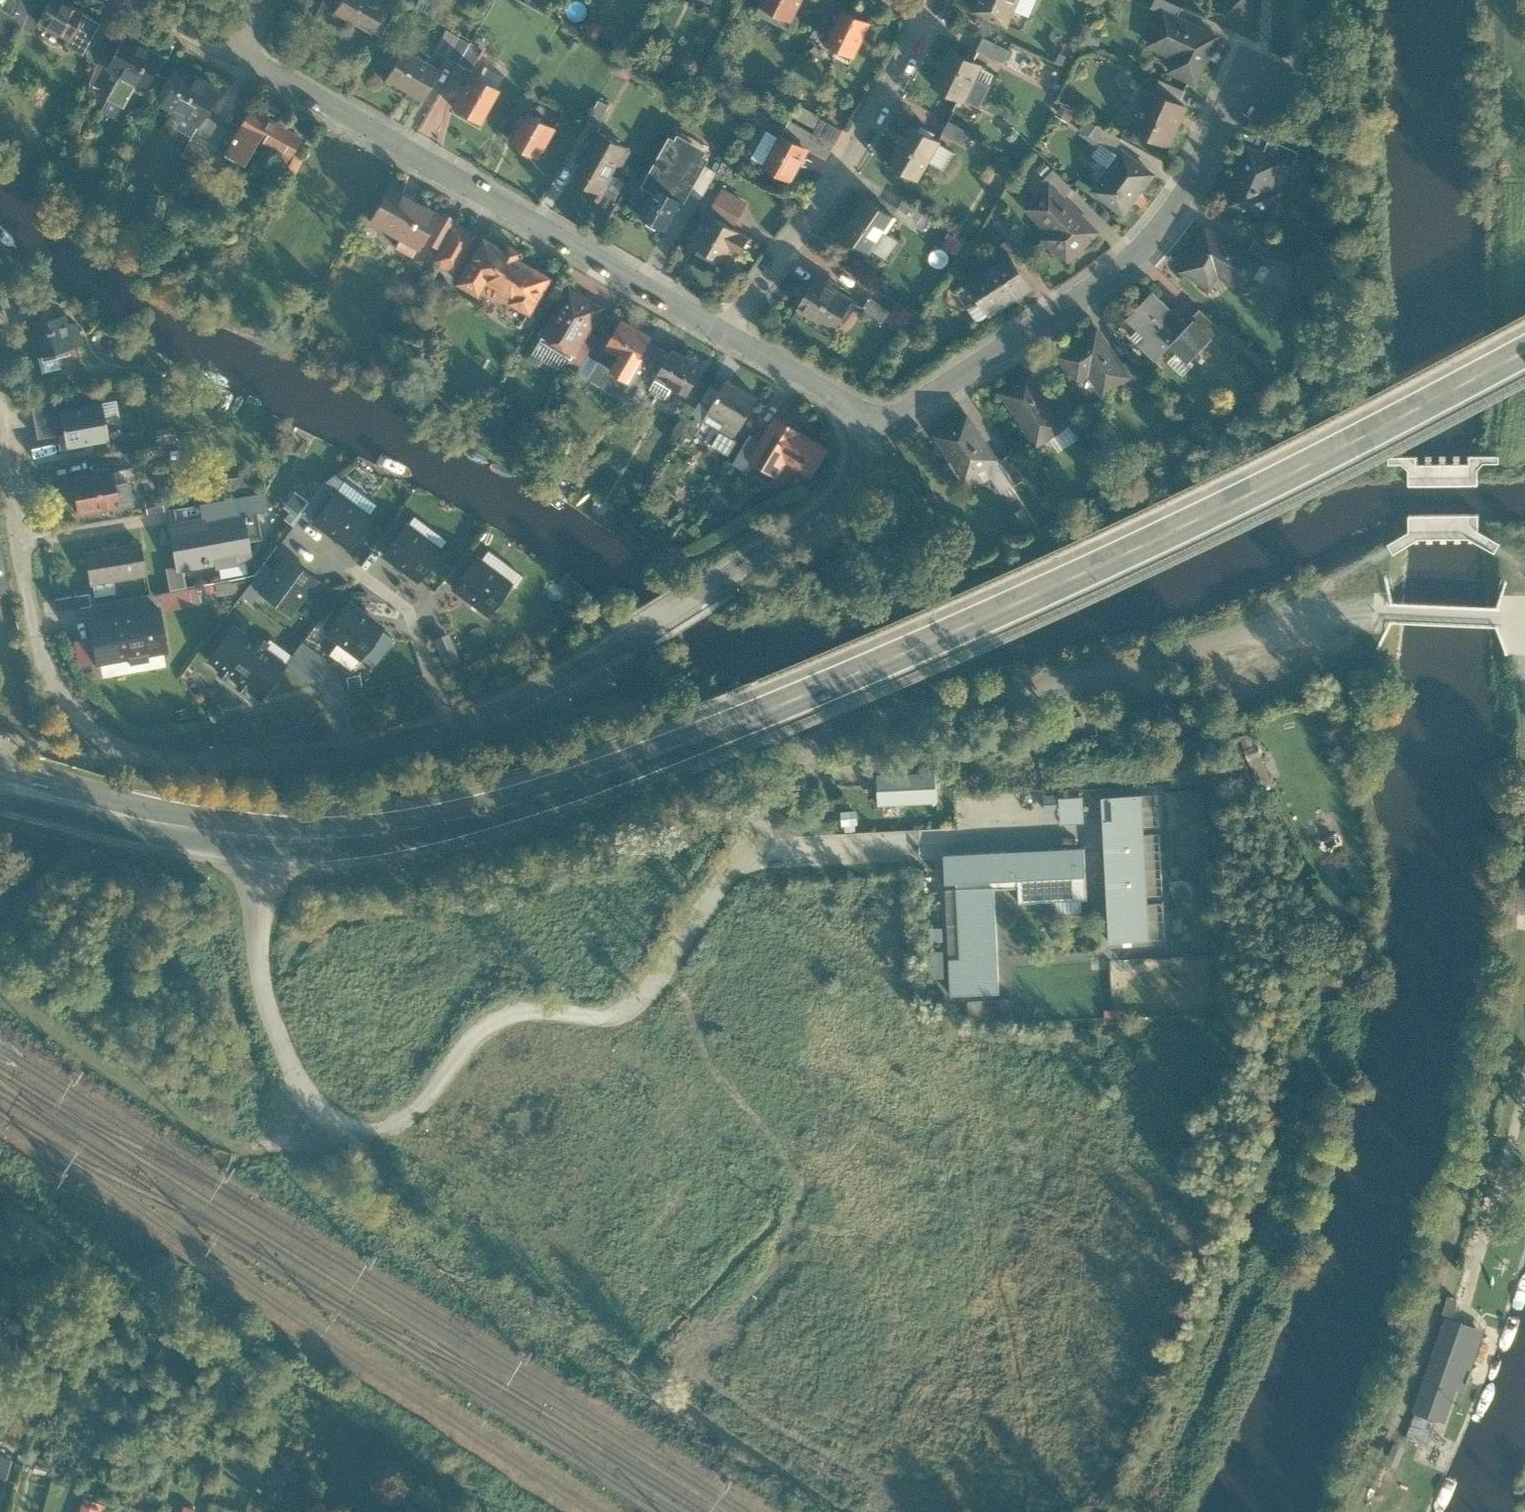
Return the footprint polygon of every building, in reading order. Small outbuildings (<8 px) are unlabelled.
[(0,2),(0,26),(3,27),(6,20),(18,24),(27,0),(1,0),(0,2)] [(18,24),(17,26),(27,31),(33,20),(44,0),(27,0),(18,24)] [(68,0),(44,0),(33,20),(81,47),(97,17),(68,0)] [(376,0),(343,0),(334,15),(371,37),(389,7),(376,0)] [(760,10),(792,24),(804,0),(765,0),(760,10)] [(971,14),(1010,30),(1023,0),(977,0),(971,14)] [(1176,12),(1180,4),(1171,0),(1151,0),(1149,3),(1159,7),(1161,5),(1176,12)] [(1223,10),(1260,10),(1260,0),(1223,0),(1223,10)] [(1176,12),(1161,5),(1159,7),(1143,42),(1171,56),(1165,68),(1194,82),(1218,32),(1176,12)] [(873,26),(843,12),(826,46),(854,60),(873,26)] [(161,53),(122,30),(102,64),(141,87),(161,53)] [(446,58),(458,65),(469,45),(457,38),(446,58)] [(1013,52),(985,39),(979,52),(1006,66),(1013,52)] [(469,45),(458,65),(471,72),(482,51),(469,45)] [(440,72),(402,51),(383,83),(421,105),(440,72)] [(964,105),(983,67),(950,51),(931,89),(964,105)] [(218,82),(178,60),(155,101),(195,123),(218,82)] [(1151,88),(1178,100),(1184,88),(1157,76),(1151,88)] [(478,127),(497,92),(470,77),(451,111),(478,127)] [(1168,144),(1186,103),(1178,100),(1151,88),(1143,85),(1125,125),(1168,144)] [(246,164),(260,138),(273,117),(248,101),(221,150),(246,164)] [(588,121),(599,127),(610,108),(599,101),(588,121)] [(212,151),(227,125),(204,111),(188,137),(212,151)] [(537,161),(555,128),(528,113),(510,145),(537,161)] [(298,132),(273,117),(260,138),(285,153),(298,132)] [(837,145),(844,132),(822,121),(815,134),(837,145)] [(1120,136),(1094,121),(1088,131),(1110,149),(1120,136)] [(970,134),(950,122),(943,135),(963,147),(970,134)] [(920,182),(943,144),(911,125),(888,163),(920,182)] [(570,179),(602,197),(629,150),(597,132),(570,179)] [(1267,135),(1262,147),(1283,157),(1281,161),(1291,166),(1298,150),(1267,135)] [(791,183),(808,151),(781,136),(763,168),(791,183)] [(647,221),(668,233),(710,164),(705,161),(708,155),(679,138),(677,143),(671,140),(643,189),(659,199),(647,221)] [(1262,147),(1245,140),(1217,203),(1263,224),(1280,186),(1271,183),(1281,161),(1283,157),(1262,147)] [(307,176),(323,148),(311,141),(294,168),(307,176)] [(1122,214),(1154,170),(1120,145),(1088,189),(1122,214)] [(1040,176),(1044,179),(1047,177),(1064,193),(1071,185),(1050,166),(1040,176)] [(1064,193),(1047,177),(1044,179),(1020,204),(1044,227),(1038,234),(1065,262),(1100,227),(1064,193)] [(437,207),(385,178),(364,215),(396,233),(392,240),(411,251),(437,207)] [(713,218),(734,230),(749,203),(724,190),(707,218),(712,221),(713,218)] [(873,255),(898,221),(868,199),(843,234),(873,255)] [(436,245),(453,215),(441,208),(424,238),(436,245)] [(453,270),(476,231),(454,218),(431,258),(453,270)] [(734,230),(713,218),(712,221),(694,250),(722,267),(732,251),(741,257),(751,240),(734,230)] [(1246,246),(1203,222),(1176,267),(1210,286),(1217,274),(1243,289),(1260,260),(1262,255),(1246,246)] [(552,272),(480,231),(453,278),(475,292),(482,279),(511,295),(508,299),(531,311),(552,272)] [(1253,236),(1246,246),(1262,255),(1260,260),(1270,265),(1278,251),(1253,236)] [(962,274),(989,314),(1031,285),(1017,263),(1005,246),(962,274)] [(855,305),(816,281),(798,311),(836,335),(855,305)] [(606,303),(570,283),(540,336),(576,357),(606,303)] [(1184,320),(1150,288),(1124,315),(1144,334),(1138,340),(1154,357),(1167,342),(1187,359),(1212,334),(1191,314),(1184,320)] [(893,314),(872,299),(863,310),(884,326),(893,314)] [(1198,306),(1191,314),(1212,334),(1220,327),(1198,306)] [(29,318),(39,357),(66,351),(57,312),(29,318)] [(650,332),(623,316),(607,345),(620,353),(613,366),(597,357),(586,375),(621,394),(639,363),(633,360),(650,332)] [(1122,360),(1095,322),(1053,352),(1075,382),(1087,374),(1101,394),(1130,374),(1131,373),(1122,360)] [(705,363),(673,344),(655,375),(687,394),(705,363)] [(1131,354),(1122,360),(1131,373),(1130,374),(1137,384),(1146,378),(1131,354)] [(1055,410),(1028,369),(996,390),(1033,445),(1065,424),(1055,410)] [(760,395),(728,375),(714,398),(708,408),(710,410),(740,428),(760,395)] [(708,408),(714,398),(705,393),(682,430),(693,437),(710,410),(708,408)] [(37,436),(65,431),(61,408),(56,409),(54,397),(31,401),(37,436)] [(100,401),(61,408),(65,431),(67,445),(107,439),(107,437),(103,418),(100,401)] [(1055,410),(1065,424),(1077,415),(1067,402),(1055,410)] [(996,456),(965,409),(931,432),(963,479),(996,456)] [(829,445),(776,413),(761,436),(748,457),(752,459),(778,473),(786,461),(811,475),(829,445)] [(103,418),(107,437),(122,434),(119,415),(103,418)] [(748,457),(761,436),(751,431),(733,462),(746,469),(752,459),(748,457)] [(1024,474),(1007,451),(996,460),(1012,482),(1024,474)] [(71,474),(77,511),(129,502),(124,476),(109,479),(107,468),(71,474)] [(370,519),(335,492),(316,517),(350,545),(370,519)] [(203,516),(168,523),(176,571),(247,560),(241,522),(256,519),(251,493),(200,502),(203,516)] [(406,524),(383,553),(418,580),(441,551),(406,524)] [(138,541),(84,551),(90,584),(144,575),(138,541)] [(291,616),(320,579),(287,554),(258,590),(291,616)] [(509,587),(475,560),(451,591),(485,617),(509,587)] [(85,593),(55,598),(56,609),(87,604),(85,593)] [(381,630),(342,600),(320,627),(359,658),(381,630)] [(162,611),(96,622),(102,670),(110,679),(160,671),(166,661),(164,652),(169,652),(162,611)] [(232,625),(208,657),(222,668),(228,672),(234,677),(263,638),(259,635),(254,641),(232,625)] [(263,638),(234,677),(241,682),(246,685),(261,696),(261,694),(274,678),(284,664),(262,647),(267,640),(263,638)] [(394,638),(380,658),(391,666),(405,646),(394,638)] [(326,658),(301,641),(285,663),(309,681),(326,658)] [(873,768),(874,808),(939,806),(938,766),(873,768)] [(1059,820),(1086,818),(1084,791),(1044,794),(1045,811),(1058,810),(1059,820)] [(1104,796),(1109,943),(1151,941),(1146,795),(1104,796)] [(995,879),(1020,878),(1021,898),(1089,895),(1088,875),(1087,842),(946,848),(947,881),(950,881),(953,957),(948,957),(950,986),(1006,984),(1004,955),(998,955),(995,879)] [(1450,1317),(1417,1409),(1449,1421),(1483,1329),(1450,1317)] [(4,1474),(11,1455),(0,1452),(0,1473),(4,1474)] [(107,1501),(82,1495),(78,1511),(104,1511),(107,1501)] [(199,1506),(181,1501),(178,1511),(197,1511),(199,1506)]
